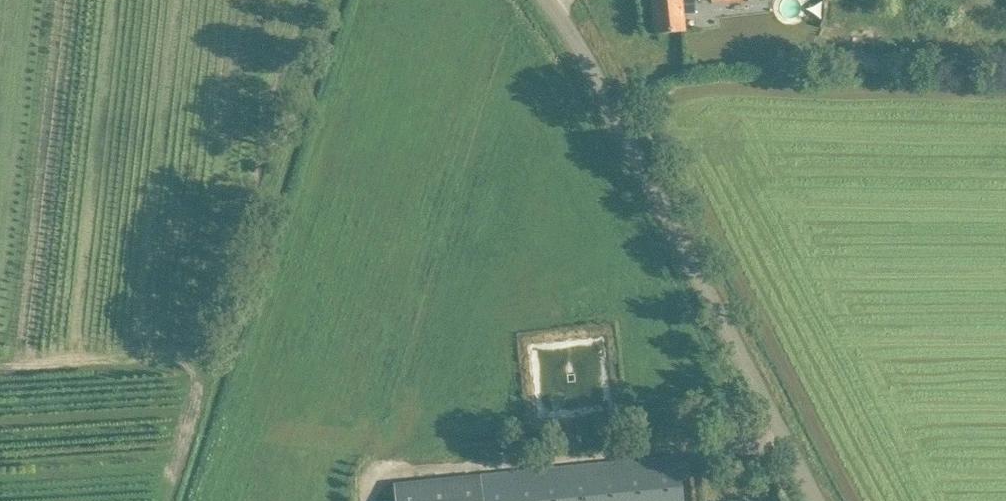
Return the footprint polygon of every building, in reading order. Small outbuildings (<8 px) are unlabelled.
[(695,14),(693,0),(652,0),(656,34),(684,31),(682,15),(695,14)] [(828,51),(826,63),(837,65),(839,53),(828,51)] [(841,57),(839,69),(853,71),(854,59),(841,57)] [(896,59),(881,60),(883,75),(897,74),(896,59)] [(678,456),(393,484),(395,500),(683,500),(678,456)]
